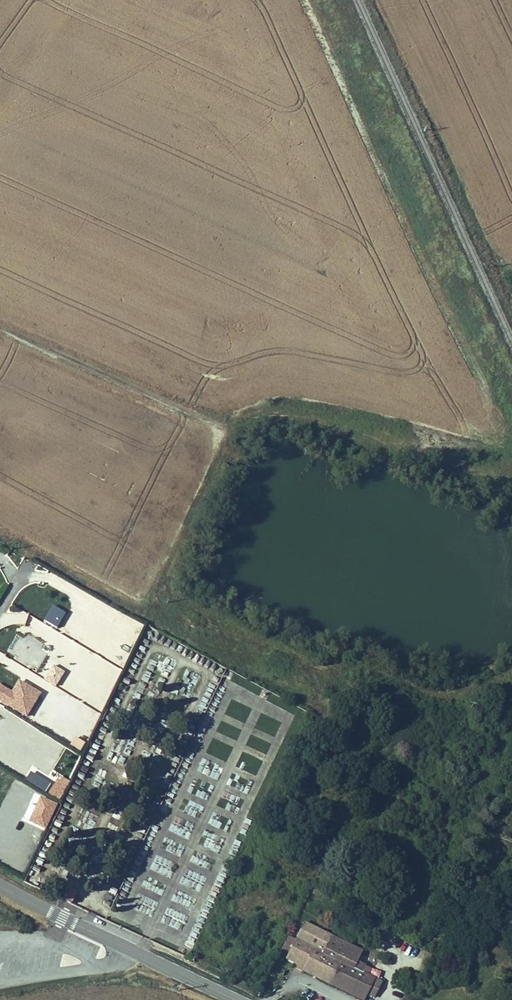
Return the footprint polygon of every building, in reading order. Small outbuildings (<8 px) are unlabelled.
[(228,465),(222,462),(219,467),(225,470),(228,465)] [(54,664),(45,679),(55,685),(64,670),(54,664)] [(17,693),(29,701),(34,694),(18,684),(12,694),(0,686),(0,700),(9,706),(17,693)] [(70,777),(82,751),(5,716),(3,721),(12,726),(0,752),(0,767),(50,790),(58,772),(70,777)] [(66,742),(69,735),(56,728),(52,735),(66,742)] [(74,736),(69,745),(81,752),(86,743),(74,736)] [(58,802),(70,782),(59,775),(46,795),(58,802)] [(67,889),(63,901),(73,904),(77,893),(67,889)] [(10,929),(0,930),(0,945),(12,943),(10,929)] [(280,937),(275,949),(282,952),(288,940),(280,937)] [(288,940),(282,952),(279,958),(297,967),(295,972),(354,999),(359,999),(362,995),(366,997),(373,982),(369,980),(370,976),(361,972),(363,968),(350,961),(354,952),(322,937),(316,950),(289,937),(288,940)]
